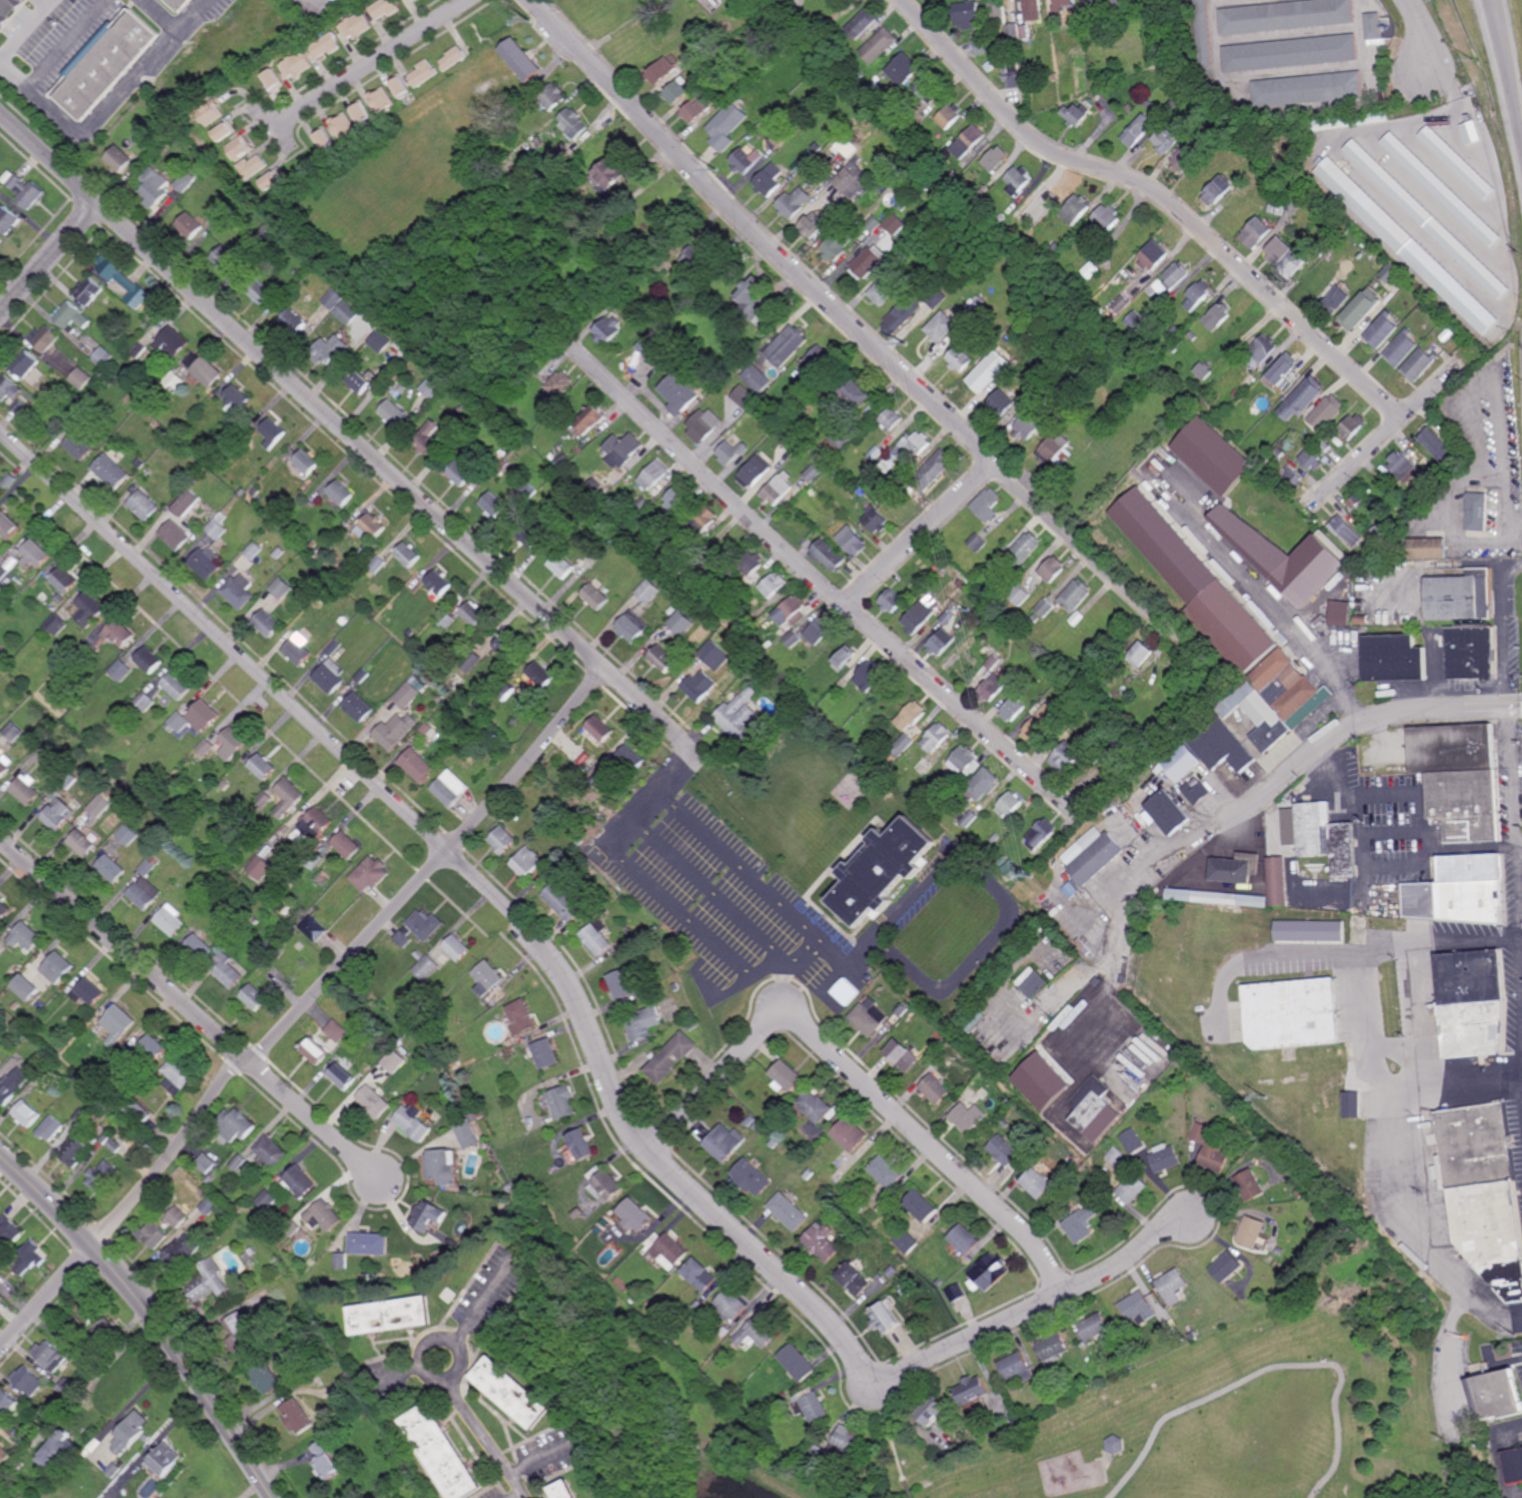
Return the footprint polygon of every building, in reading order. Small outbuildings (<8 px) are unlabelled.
[(4,25),(0,29),(0,0),(25,0),(24,1),(26,3),(19,10),(17,9),(10,17),(11,18),(5,26),(4,25)] [(182,12),(169,0),(193,0),(182,12)] [(370,7),(381,0),(394,0),(400,9),(391,15),(389,11),(377,19),(370,7)] [(978,27),(961,29),(960,25),(956,25),(954,5),(968,3),(968,1),(972,0),(972,3),(980,2),(981,23),(978,23),(978,27)] [(993,24),(990,0),(1004,0),(1007,23),(993,24)] [(1027,20),(1024,0),(1042,0),(1044,18),(1027,20)] [(1056,3),(1056,0),(1074,0),(1074,4),(1064,5),(1064,11),(1054,12),(1054,3),(1056,3)] [(1217,7),(1296,0),(1352,0),(1354,23),(1219,35),(1217,7)] [(162,35),(83,122),(54,95),(69,79),(65,75),(114,21),(117,23),(132,7),(162,35)] [(856,40),(845,28),(866,7),(877,19),(856,40)] [(356,38),(354,35),(349,39),(339,25),(363,10),(374,26),(356,38)] [(1079,23),(1078,12),(1086,11),(1087,22),(1079,23)] [(1366,39),(1364,13),(1381,12),(1382,38),(1366,39)] [(1005,38),(1005,33),(1008,33),(1007,23),(1019,21),(1021,36),(1005,38)] [(871,62),(859,50),(885,25),(897,38),(871,62)] [(332,54),(329,50),(318,57),(310,45),(333,30),(335,32),(333,34),(342,47),(332,54)] [(1222,73),(1219,47),(1355,33),(1358,59),(1222,73)] [(528,82),(499,48),(514,35),(543,69),(528,82)] [(467,56),(446,71),(440,63),(442,62),(441,60),(449,54),(447,52),(459,44),(467,56)] [(693,64),(686,53),(695,48),(702,59),(693,64)] [(295,79),(293,75),(289,78),(280,65),(304,50),(314,65),(302,73),(302,74),(295,79)] [(900,86),(884,69),(904,50),(920,67),(900,86)] [(657,86),(650,78),(648,80),(644,75),(646,73),(646,72),(665,55),(677,68),(657,86)] [(431,62),(433,61),(440,72),(417,87),(409,74),(420,68),(418,64),(428,58),(431,62)] [(1011,71),(1022,70),(1024,86),(1009,88),(1008,80),(1005,80),(1003,58),(1009,58),(1011,71)] [(990,71),(985,65),(991,60),(996,66),(990,71)] [(275,92),(273,89),(272,89),(262,76),(272,68),(285,84),(275,92)] [(709,80),(705,75),(713,68),(717,73),(709,80)] [(933,81),(938,85),(931,93),(936,98),(931,104),(912,86),(928,69),(937,77),(933,81)] [(1253,108),(1250,81),(1361,70),(1363,96),(1253,108)] [(403,98),(392,81),(402,74),(412,90),(407,93),(408,95),(403,98)] [(675,104),(668,97),(666,99),(661,94),(682,74),(688,80),(683,84),(689,91),(675,104)] [(558,87),(560,85),(565,90),(561,93),(566,99),(552,110),(549,106),(545,110),(539,102),(543,99),(539,94),(554,81),(558,87)] [(397,103),(391,106),(392,109),(387,113),(385,110),(380,113),(367,94),(373,90),(374,92),(385,85),(397,103)] [(725,102),(720,96),(729,87),(734,93),(725,102)] [(691,124),(685,117),(683,118),(679,114),(681,112),(680,111),(700,94),(711,107),(691,124)] [(1135,107),(1131,102),(1136,98),(1140,102),(1135,107)] [(1149,107),(1144,102),(1148,98),(1153,103),(1149,107)] [(209,127),(199,111),(217,99),(221,106),(227,115),(209,127)] [(755,120),(723,153),(710,140),(715,134),(707,126),(734,99),(755,120)] [(1167,116),(1162,109),(1173,99),(1179,105),(1167,116)] [(369,122),(364,124),(363,121),(361,122),(352,107),(363,100),(372,116),(367,119),(369,122)] [(963,109),(960,112),(962,114),(947,129),(936,118),(951,103),(954,106),(957,102),(963,109)] [(1130,111),(1125,107),(1129,103),(1134,107),(1130,111)] [(1091,109),(1088,114),(1079,126),(1075,123),(1073,126),(1068,122),(1070,119),(1061,112),(1066,105),(1072,109),(1075,104),(1081,108),(1084,104),(1091,109)] [(572,110),(575,108),(582,115),(580,117),(584,120),(583,121),(588,126),(575,139),(560,124),(563,121),(558,117),(569,106),(572,110)] [(358,129),(352,132),(353,134),(348,138),(346,135),(343,138),(330,118),(336,115),(337,116),(346,110),(358,129)] [(1150,117),(1145,123),(1151,128),(1133,147),(1122,137),(1144,112),(1150,117)] [(906,138),(897,128),(907,119),(916,128),(906,138)] [(240,131),(223,143),(219,137),(217,138),(214,134),(233,121),(240,131)] [(1179,125),(1176,128),(1183,135),(1178,141),(1179,142),(1168,153),(1166,152),(1163,154),(1157,148),(1159,145),(1153,138),(1170,121),(1173,124),(1176,121),(1179,125)] [(962,159),(951,148),(976,122),(987,134),(962,159)] [(330,150),(328,147),(325,149),(315,134),(325,127),(336,143),(332,145),(333,147),(330,150)] [(1491,247),(1382,141),(1392,131),(1501,237),(1491,247)] [(498,141),(495,137),(500,133),(503,137),(498,141)] [(851,158),(842,150),(838,154),(832,148),(846,134),(860,148),(851,158)] [(240,162),(237,157),(234,159),(230,153),(232,151),(229,146),(246,135),(252,144),(250,145),(255,152),(240,162)] [(746,174),(741,170),(738,173),(732,167),(735,164),(730,159),(744,145),(741,142),(748,135),(755,141),(752,144),(764,156),(746,174)] [(1501,299),(1345,148),(1355,138),(1510,289),(1501,299)] [(1184,172),(1172,159),(1192,140),(1204,153),(1184,172)] [(818,152),(812,146),(817,142),(822,147),(818,152)] [(557,161),(551,152),(562,144),(568,153),(557,161)] [(1010,152),(1005,157),(1007,158),(994,172),(982,161),(996,146),(998,148),(1001,144),(1010,152)] [(122,174),(106,159),(119,145),(135,160),(122,174)] [(799,174),(791,166),(809,148),(816,155),(799,174)] [(608,190),(603,185),(601,186),(590,175),(593,173),(592,173),(614,152),(630,169),(608,190)] [(271,167),(248,182),(244,176),(246,175),(242,169),(243,169),(240,165),(249,158),(252,162),(262,155),(271,167)] [(543,165),(540,159),(548,155),(551,160),(543,165)] [(1484,334),(1316,171),(1330,156),(1499,319),(1484,334)] [(769,197),(762,190),(760,193),(756,189),(758,187),(753,182),(774,160),(784,170),(777,178),(782,183),(769,197)] [(868,173),(863,179),(867,183),(853,199),(833,181),(847,166),(847,167),(854,160),(868,173)] [(198,174),(193,170),(199,164),(203,168),(198,174)] [(1022,169),(1025,166),(1030,171),(1026,175),(1032,180),(1015,197),(1007,189),(1012,184),(1005,177),(1017,165),(1022,169)] [(158,207),(142,192),(148,185),(143,180),(155,166),(172,182),(166,189),(171,193),(158,207)] [(954,178),(950,174),(954,169),(958,173),(954,178)] [(185,195),(175,185),(189,170),(198,178),(194,182),(196,184),(185,195)] [(271,191),(268,187),(265,188),(261,183),(268,178),(267,177),(278,170),(285,181),(271,191)] [(29,186),(34,181),(46,193),(30,211),(17,200),(20,196),(7,184),(17,173),(25,180),(24,181),(29,186)] [(1218,204),(1216,202),(1213,206),(1204,196),(1207,193),(1206,192),(1224,174),(1235,186),(1218,204)] [(984,193),(978,187),(985,180),(991,186),(984,193)] [(814,196),(804,206),(805,206),(793,219),(786,213),(784,215),(780,211),(781,209),(776,205),(790,191),(794,195),(803,185),(814,196)] [(1082,197),(1084,195),(1091,200),(1088,203),(1092,206),(1074,226),(1060,213),(1078,193),(1082,197)] [(1283,215),(1275,213),(1278,200),(1286,202),(1283,215)] [(8,236),(0,229),(0,203),(1,202),(21,221),(17,226),(18,227),(15,230),(14,229),(8,236)] [(1110,207),(1112,203),(1120,211),(1118,214),(1122,218),(1108,233),(1092,218),(1106,203),(1110,207)] [(1274,212),(1268,211),(1270,203),(1276,205),(1274,212)] [(880,218),(876,214),(881,209),(885,213),(880,218)] [(194,241),(177,225),(190,211),(207,227),(194,241)] [(828,223),(813,239),(809,235),(807,237),(802,232),(804,231),(799,226),(810,214),(811,215),(815,211),(828,223)] [(896,235),(884,223),(894,212),(906,224),(896,235)] [(1003,221),(999,217),(1003,213),(1007,217),(1003,221)] [(874,232),(865,224),(875,214),(884,222),(874,232)] [(1264,221),(1267,218),(1273,224),(1271,227),(1272,228),(1252,250),(1238,237),(1258,215),(1264,221)] [(266,251),(254,240),(277,216),(289,227),(266,251)] [(837,261),(833,257),(829,261),(824,254),(826,252),(821,246),(847,221),(860,234),(846,247),(849,250),(837,261)] [(228,231),(224,227),(227,223),(232,227),(228,231)] [(1275,267),(1261,254),(1278,235),(1292,249),(1275,267)] [(671,261),(671,262),(662,271),(655,264),(664,255),(665,255),(682,238),(688,244),(671,261)] [(1161,244),(1164,241),(1167,245),(1165,247),(1171,252),(1154,270),(1150,266),(1146,270),(1139,263),(1143,259),(1139,255),(1155,238),(1161,244)] [(698,276),(682,260),(687,255),(685,252),(693,244),(711,263),(698,276)] [(887,254),(884,257),(885,259),(865,279),(864,278),(861,280),(851,270),(853,267),(852,265),(871,245),(874,248),(878,244),(887,254)] [(229,274),(212,259),(225,245),(242,260),(229,274)] [(898,267),(891,259),(902,248),(909,256),(898,267)] [(1289,279),(1277,268),(1294,250),(1305,261),(1289,279)] [(128,266),(123,272),(129,277),(123,284),(117,279),(114,283),(98,268),(102,264),(99,262),(106,254),(109,257),(113,253),(128,266)] [(1346,277),(1338,270),(1348,259),(1355,266),(1346,277)] [(1191,270),(1189,272),(1190,274),(1171,291),(1169,289),(1162,295),(1159,291),(1153,296),(1147,289),(1153,284),(1154,285),(1161,279),(1164,283),(1168,280),(1164,274),(1178,262),(1179,263),(1182,260),(1191,270)] [(1093,278),(1085,270),(1094,261),(1102,268),(1093,278)] [(1391,284),(1382,274),(1392,264),(1402,274),(1391,284)] [(300,278),(294,273),(298,269),(304,274),(300,278)] [(883,307),(868,293),(886,273),(894,280),(889,285),(897,291),(883,307)] [(767,284),(759,292),(762,295),(764,293),(770,298),(768,300),(773,305),(759,319),(756,322),(733,300),(737,296),(743,290),(740,287),(748,279),(750,281),(757,274),(767,284)] [(89,308),(76,295),(92,278),(105,290),(89,308)] [(264,306),(248,291),(259,278),(276,293),(264,306)] [(1212,287),(1210,290),(1211,291),(1191,312),(1183,305),(1190,297),(1186,293),(1199,280),(1201,283),(1204,280),(1212,287)] [(139,312),(126,299),(141,284),(154,296),(139,312)] [(1335,314),(1334,313),(1331,316),(1321,307),(1323,304),(1322,303),(1338,284),(1351,296),(1335,314)] [(935,310),(924,300),(937,287),(947,296),(935,310)] [(1381,296),(1380,297),(1383,300),(1356,329),(1355,328),(1352,332),(1339,320),(1343,316),(1342,315),(1366,290),(1368,292),(1372,287),(1381,296)] [(334,311),(323,301),(334,288),(346,298),(334,311)] [(1103,310),(1096,303),(1104,294),(1112,301),(1103,310)] [(1120,315),(1111,306),(1124,294),(1132,303),(1120,315)] [(977,313),(969,306),(980,295),(987,302),(977,313)] [(359,303),(356,307),(362,313),(350,326),(334,312),(346,299),(348,301),(352,296),(359,303)] [(892,337),(888,333),(889,331),(883,326),(888,321),(886,320),(901,304),(904,307),(913,298),(921,305),(892,337)] [(92,321),(84,330),(83,329),(83,332),(77,333),(77,326),(80,326),(75,322),(67,331),(54,319),(55,317),(53,315),(61,306),(63,308),(70,301),(92,321)] [(1231,309),(1228,312),(1232,315),(1214,332),(1202,320),(1219,303),(1222,306),(1226,303),(1231,309)] [(293,339),(284,331),(289,326),(281,319),(291,308),(307,324),(293,339)] [(938,343),(923,329),(942,309),(957,324),(938,343)] [(1390,318),(1399,327),(1378,350),(1364,336),(1389,309),(1394,314),(1390,318)] [(1137,334),(1125,321),(1137,310),(1149,323),(1137,334)] [(1432,313),(1436,317),(1432,321),(1428,316),(1432,313)] [(610,320),(614,316),(621,323),(617,326),(621,330),(607,344),(603,341),(600,344),(593,337),(596,334),(592,330),(606,316),(610,320)] [(766,353),(783,369),(811,340),(794,324),(766,353)] [(60,338),(44,355),(33,343),(28,339),(37,329),(41,333),(48,326),(60,338)] [(177,359),(165,348),(161,353),(155,348),(160,342),(159,341),(172,326),(191,343),(177,359)] [(1397,368),(1383,354),(1408,327),(1413,332),(1409,336),(1419,345),(1397,368)] [(382,354),(368,342),(379,329),(393,341),(382,354)] [(654,366),(636,345),(654,329),(673,349),(654,366)] [(350,346),(341,356),(339,359),(336,357),(328,365),(323,361),(320,365),(308,354),(324,338),(329,343),(337,334),(350,346)] [(1268,338),(1271,335),(1277,340),(1274,343),(1278,348),(1258,367),(1252,361),(1255,358),(1247,350),(1263,334),(1268,338)] [(1200,353),(1191,344),(1197,338),(1206,348),(1200,353)] [(139,361),(130,354),(140,341),(149,348),(139,361)] [(826,350),(828,348),(837,357),(811,383),(802,374),(806,370),(801,365),(806,359),(820,344),(826,350)] [(961,373),(955,368),(953,370),(948,365),(950,363),(945,358),(958,344),(974,360),(961,373)] [(105,370),(93,360),(103,347),(116,357),(105,370)] [(1431,355),(1435,351),(1441,356),(1415,383),(1400,369),(1422,347),(1431,355)] [(1172,356),(1169,354),(1174,348),(1177,350),(1172,356)] [(1011,363),(995,349),(966,380),(982,395),(1011,363)] [(41,362),(34,370),(39,373),(30,384),(10,368),(16,360),(15,359),(19,355),(20,357),(21,356),(22,356),(27,350),(41,362)] [(684,362),(678,356),(682,351),(688,357),(684,362)] [(1298,362),(1296,364),(1297,366),(1278,386),(1265,373),(1284,354),(1286,355),(1289,352),(1298,362)] [(224,374),(211,389),(202,381),(198,386),(190,380),(195,374),(192,371),(193,370),(188,365),(194,358),(200,363),(205,357),(224,374)] [(1206,366),(1209,363),(1213,366),(1210,369),(1214,373),(1206,381),(1195,371),(1203,362),(1206,366)] [(1142,380),(1138,376),(1149,363),(1154,367),(1142,380)] [(743,376),(761,395),(774,383),(757,364),(743,376)] [(367,377),(374,370),(382,378),(375,385),(373,383),(362,395),(346,380),(357,368),(367,377)] [(84,389),(72,380),(81,369),(93,378),(84,389)] [(1051,380),(1059,369),(1070,377),(1062,388),(1051,380)] [(1247,392),(1239,385),(1250,373),(1252,375),(1258,369),(1263,374),(1247,392)] [(573,379),(571,381),(574,384),(559,400),(557,398),(553,402),(544,393),(548,389),(545,387),(559,372),(561,373),(564,370),(573,379)] [(175,392),(165,381),(176,371),(186,381),(175,392)] [(677,417),(667,407),(672,403),(658,388),(676,371),(700,396),(677,417)] [(857,412),(844,400),(838,406),(826,395),(847,372),(872,395),(857,412)] [(3,401),(0,398),(0,380),(5,374),(22,389),(14,397),(10,394),(3,401)] [(433,401),(420,389),(433,376),(445,388),(433,401)] [(1325,387),(1322,390),(1324,391),(1300,417),(1296,413),(1288,422),(1277,412),(1309,377),(1310,379),(1313,376),(1325,387)] [(398,388),(395,384),(401,378),(404,381),(398,388)] [(1051,380),(1060,388),(1056,392),(1048,383),(1051,380)] [(1018,399),(1035,381),(1040,386),(1023,404),(1018,399)] [(404,393),(399,388),(405,382),(410,387),(404,393)] [(239,387),(240,385),(244,388),(242,390),(250,397),(234,414),(227,408),(232,402),(222,393),(225,389),(228,392),(235,383),(239,387)] [(747,410),(732,397),(743,384),(758,397),(747,410)] [(1002,417),(997,412),(995,415),(989,410),(991,407),(987,403),(1000,388),(1016,403),(1002,417)] [(1237,399),(1232,395),(1238,389),(1242,393),(1237,399)] [(790,413),(782,406),(795,393),(802,401),(790,413)] [(78,404),(72,399),(76,394),(82,399),(78,404)] [(1345,404),(1341,408),(1343,409),(1321,432),(1314,426),(1307,419),(1329,396),(1331,397),(1334,394),(1345,404)] [(18,415),(10,407),(19,397),(27,404),(18,415)] [(396,426),(379,411),(391,399),(407,414),(396,426)] [(85,421),(76,413),(86,402),(94,409),(85,421)] [(606,417),(601,423),(598,420),(582,436),(574,428),(576,426),(573,423),(592,404),(606,417)] [(461,413),(459,407),(465,405),(467,411),(461,413)] [(896,410),(897,408),(901,412),(899,414),(903,418),(891,430),(888,427),(886,429),(882,426),(884,424),(880,420),(892,407),(896,410)] [(707,413),(711,409),(723,421),(700,446),(687,434),(692,429),(687,424),(702,409),(707,413)] [(769,422),(763,413),(769,410),(774,418),(769,422)] [(1034,419),(1039,413),(1045,418),(1041,421),(1044,424),(1027,441),(1023,437),(1022,439),(1015,433),(1017,431),(1013,427),(1027,413),(1034,419)] [(1366,421),(1349,441),(1337,430),(1350,414),(1354,417),(1357,413),(1366,421)] [(1227,498),(1257,466),(1202,415),(1172,447),(1227,498)] [(270,449),(264,444),(269,438),(259,428),(271,416),(287,431),(270,449)] [(433,461),(424,453),(423,455),(419,451),(421,449),(413,443),(434,420),(441,426),(431,436),(445,448),(433,461)] [(837,455),(825,443),(830,438),(845,422),(858,434),(837,455)] [(1418,438),(1445,467),(1456,456),(1429,427),(1418,438)] [(82,462),(63,444),(76,430),(94,448),(82,462)] [(793,452),(782,441),(793,430),(804,441),(793,452)] [(929,436),(926,439),(930,443),(918,456),(912,450),(902,460),(892,451),(908,434),(912,437),(917,431),(921,434),(923,431),(929,436)] [(645,446),(622,469),(618,465),(614,469),(605,460),(606,458),(601,453),(605,450),(602,447),(615,434),(622,442),(631,433),(645,446)] [(1070,442),(1049,466),(1035,454),(1051,435),(1056,439),(1061,434),(1070,442)] [(1288,451),(1281,445),(1287,438),(1294,445),(1288,451)] [(208,448),(205,444),(211,439),(214,443),(208,448)] [(1326,453),(1318,446),(1324,439),(1332,446),(1326,453)] [(736,448),(743,441),(750,448),(742,456),(740,454),(727,467),(719,459),(721,457),(716,452),(728,440),(736,448)] [(810,454),(805,449),(810,445),(814,449),(810,454)] [(874,462),(874,461),(870,465),(865,461),(869,456),(868,456),(878,445),(884,450),(874,462)] [(1314,449),(1313,450),(1321,457),(1319,459),(1323,463),(1318,469),(1313,465),(1309,470),(1297,459),(1298,458),(1296,455),(1304,446),(1306,448),(1309,445),(1314,449)] [(310,475),(292,460),(303,446),(322,461),(310,475)] [(1285,453),(1280,458),(1274,452),(1279,447),(1285,453)] [(949,457),(948,459),(952,464),(923,494),(910,481),(941,449),(949,457)] [(115,490),(108,484),(108,483),(91,467),(106,451),(130,474),(115,490)] [(1399,455),(1403,452),(1416,466),(1402,480),(1388,466),(1391,463),(1387,459),(1396,451),(1399,455)] [(560,465),(556,460),(565,453),(569,458),(560,465)] [(773,466),(752,487),(751,486),(748,490),(738,480),(741,477),(738,474),(752,460),(754,462),(762,454),(773,466)] [(1326,463),(1322,460),(1327,455),(1330,459),(1326,463)] [(141,468),(135,463),(140,457),(146,462),(141,468)] [(650,490),(649,489),(647,490),(637,480),(658,459),(670,471),(650,490)] [(463,488),(457,483),(456,485),(453,482),(454,480),(447,474),(458,460),(475,475),(463,488)] [(506,469),(501,464),(506,460),(511,465),(506,469)] [(886,475),(878,467),(884,461),(892,469),(886,475)] [(1303,478),(1300,481),(1303,484),(1298,488),(1295,486),(1291,490),(1280,478),(1287,471),(1284,468),(1289,464),(1303,478)] [(812,484),(804,475),(814,465),(823,474),(812,484)] [(501,475),(497,472),(501,467),(505,471),(501,475)] [(792,477),(788,481),(794,487),(775,507),(769,501),(766,504),(763,501),(765,499),(761,494),(780,474),(781,475),(786,471),(792,477)] [(8,489),(1,483),(10,472),(17,479),(8,489)] [(1431,489),(1424,480),(1429,475),(1437,484),(1431,489)] [(593,495),(585,486),(594,477),(603,486),(593,495)] [(343,484),(344,483),(349,487),(348,488),(355,494),(344,507),(327,493),(328,492),(326,490),(329,487),(331,489),(339,480),(343,484)] [(528,502),(517,492),(527,480),(539,490),(528,502)] [(1425,493),(1420,487),(1424,483),(1429,489),(1425,493)] [(683,489),(686,486),(692,492),(675,510),(675,509),(671,513),(663,505),(666,501),(663,499),(677,484),(683,489)] [(184,517),(171,506),(189,486),(201,497),(184,517)] [(147,522),(127,504),(142,487),(149,493),(148,495),(161,507),(147,522)] [(256,495),(252,492),(256,487),(260,490),(256,495)] [(813,496),(807,491),(812,487),(817,492),(813,496)] [(1000,496),(997,500),(999,502),(993,508),(999,514),(987,525),(983,520),(985,518),(982,515),(985,512),(974,501),(986,489),(988,491),(992,488),(1000,496)] [(1356,507),(1353,509),(1346,502),(1360,490),(1377,509),(1366,518),(1356,507)] [(507,512),(505,511),(497,519),(495,518),(493,520),(486,514),(488,511),(480,504),(492,491),(508,506),(507,507),(509,509),(507,512)] [(1415,505),(1408,496),(1415,491),(1422,499),(1415,505)] [(1486,532),(1466,531),(1468,493),(1488,494),(1486,532)] [(643,511),(635,504),(643,496),(650,503),(643,511)] [(1291,560),(1228,500),(1210,518),(1305,610),(1348,565),(1317,534),(1291,560)] [(1406,515),(1398,506),(1405,500),(1412,509),(1406,515)] [(576,514),(571,509),(575,504),(580,510),(576,514)] [(717,516),(714,519),(716,521),(697,539),(682,524),(702,505),(703,506),(706,504),(717,516)] [(883,533),(881,530),(876,535),(863,521),(870,514),(867,511),(874,504),(889,522),(885,525),(888,528),(883,533)] [(3,534),(0,537),(0,511),(2,509),(21,527),(9,540),(3,534)] [(219,540),(207,528),(223,511),(229,516),(222,523),(229,529),(219,540)] [(377,517),(379,516),(384,520),(382,523),(386,527),(376,540),(359,526),(371,512),(377,517)] [(631,522),(626,517),(631,512),(636,517),(631,522)] [(548,521),(543,527),(548,532),(532,550),(525,544),(523,546),(520,543),(521,541),(513,534),(530,515),(535,520),(540,514),(548,521)] [(1353,548),(1329,524),(1339,514),(1363,538),(1353,548)] [(178,551),(159,533),(172,518),(192,536),(178,551)] [(663,530),(658,525),(666,518),(671,523),(663,530)] [(858,557),(856,554),(854,556),(837,537),(851,525),(867,543),(865,544),(869,548),(858,557)] [(1389,536),(1385,531),(1390,526),(1395,531),(1389,536)] [(1380,546),(1369,533),(1374,529),(1385,541),(1380,546)] [(1343,551),(1321,531),(1317,534),(1340,554),(1343,551)] [(1042,541),(1039,544),(1041,546),(1021,567),(1008,554),(1027,533),(1029,535),(1032,532),(1042,541)] [(977,554),(967,543),(977,533),(988,543),(977,554)] [(30,541),(32,538),(51,555),(39,569),(34,564),(30,568),(21,560),(26,556),(20,550),(21,549),(17,545),(24,536),(30,541)] [(842,567),(844,568),(838,575),(823,561),(820,565),(811,556),(814,552),(810,549),(822,536),(848,561),(842,567)] [(1151,553),(1170,537),(1213,585),(1194,601),(1151,553)] [(1409,560),(1409,539),(1446,539),(1447,560),(1409,560)] [(311,551),(306,547),(313,540),(317,545),(311,551)] [(253,560),(245,553),(255,541),(263,549),(253,560)] [(411,546),(413,543),(417,547),(415,549),(422,556),(411,569),(395,554),(396,553),(393,551),(396,548),(398,551),(406,542),(411,546)] [(219,555),(215,560),(222,567),(209,581),(200,572),(199,573),(187,562),(202,547),(206,551),(210,546),(219,555)] [(277,559),(271,554),(279,546),(285,551),(277,559)] [(1,581),(0,580),(0,559),(8,550),(19,559),(1,581)] [(590,569),(581,561),(592,550),(600,558),(590,569)] [(755,556),(757,553),(766,563),(750,578),(743,570),(734,579),(727,571),(749,550),(755,556)] [(564,580),(558,575),(557,576),(554,573),(555,572),(548,565),(560,553),(575,568),(564,580)] [(376,574),(368,567),(379,555),(387,563),(376,574)] [(1065,565),(1063,568),(1065,570),(1050,586),(1038,574),(1053,558),(1054,560),(1057,557),(1065,565)] [(79,581),(66,594),(49,579),(50,578),(48,576),(52,572),(54,574),(63,565),(79,581)] [(1426,622),(1426,577),(1468,577),(1468,569),(1491,569),(1492,621),(1426,622)] [(441,597),(426,583),(437,570),(453,585),(441,597)] [(1016,581),(1011,576),(1015,572),(1020,577),(1016,581)] [(254,583),(249,589),(256,595),(242,611),(220,591),(234,575),(237,578),(242,573),(254,583)] [(778,577),(781,574),(788,582),(770,599),(759,588),(774,573),(778,577)] [(323,586),(316,579),(321,574),(328,581),(323,586)] [(282,600),(269,588),(280,576),(293,587),(282,600)] [(648,605),(634,592),(647,578),(661,591),(648,605)] [(963,590),(957,584),(961,579),(967,585),(963,590)] [(1093,590),(1091,593),(1092,594),(1074,616),(1058,603),(1077,581),(1079,583),(1082,580),(1093,590)] [(1186,612),(1220,581),(1278,644),(1244,676),(1186,612)] [(598,612),(589,604),(589,605),(585,602),(586,601),(580,595),(591,582),(609,599),(598,612)] [(1019,609),(1007,596),(1019,584),(1031,597),(1019,609)] [(88,629),(75,617),(83,608),(75,602),(88,588),(99,598),(98,600),(107,608),(88,629)] [(893,614),(890,611),(888,614),(882,609),(885,606),(881,603),(891,591),(904,602),(893,614)] [(61,605),(54,599),(59,593),(66,599),(61,605)] [(809,606),(802,612),(807,617),(795,627),(790,622),(783,628),(772,615),(794,595),(795,597),(798,594),(809,606)] [(1045,619),(1036,611),(1047,599),(1056,607),(1045,619)] [(959,610),(954,605),(959,600),(964,605),(959,610)] [(439,610),(435,606),(440,601),(444,605),(439,610)] [(913,635),(912,634),(911,635),(905,629),(906,627),(901,623),(922,601),(934,613),(913,635)] [(460,614),(461,613),(459,611),(461,608),(463,610),(463,609),(464,607),(465,608),(467,605),(467,604),(468,602),(469,603),(470,602),(476,607),(478,604),(481,607),(480,609),(489,617),(477,630),(460,614)] [(946,627),(939,620),(953,606),(960,613),(946,627)] [(270,638),(252,621),(264,608),(282,625),(270,638)] [(633,643),(625,636),(623,638),(619,634),(620,632),(614,627),(630,609),(648,625),(633,643)] [(682,637),(666,623),(679,609),(695,623),(682,637)] [(447,632),(435,622),(446,610),(457,620),(447,632)] [(668,619),(663,615),(667,610),(672,615),(668,619)] [(1077,628),(1071,622),(1080,612),(1087,619),(1077,628)] [(1352,613),(1332,612),(1332,625),(1351,626),(1352,613)] [(56,636),(50,630),(47,633),(42,628),(57,614),(68,625),(56,636)] [(804,634),(821,617),(822,618),(825,615),(835,624),(832,626),(833,627),(816,646),(804,634)] [(1035,625),(1031,620),(1036,615),(1041,620),(1035,625)] [(124,648),(112,637),(108,641),(101,635),(118,617),(136,635),(124,648)] [(344,625),(340,622),(345,617),(349,620),(344,625)] [(939,654),(935,651),(932,654),(926,649),(929,646),(927,643),(943,626),(955,637),(939,654)] [(1446,627),(1493,626),(1494,680),(1482,680),(1482,679),(1446,680),(1446,627)] [(511,657),(494,643),(506,629),(518,640),(516,642),(521,646),(511,657)] [(1018,640),(1013,635),(1019,629),(1024,633),(1018,640)] [(802,639),(791,648),(784,639),(795,630),(802,639)] [(300,667),(282,650),(299,632),(308,640),(303,646),(312,654),(300,667)] [(1426,647),(1428,678),(1366,680),(1364,637),(1415,635),(1416,648),(1426,647)] [(752,649),(744,641),(749,637),(757,644),(752,649)] [(331,656),(324,649),(335,638),(342,645),(331,656)] [(717,671),(698,654),(712,638),(731,655),(717,671)] [(1141,666),(1128,655),(1132,651),(1131,650),(1142,638),(1156,650),(1141,666)] [(89,664),(75,651),(88,639),(101,651),(89,664)] [(665,672),(647,655),(659,643),(676,660),(665,672)] [(1178,676),(1169,671),(1172,666),(1164,661),(1174,643),(1182,648),(1173,665),(1182,670),(1178,676)] [(151,674),(141,664),(138,668),(134,664),(138,661),(135,658),(148,645),(164,661),(151,674)] [(1305,675),(1307,673),(1320,688),(1327,683),(1335,693),(1293,730),(1247,675),(1282,645),(1296,661),(1294,662),(1305,675)] [(842,669),(858,655),(850,646),(834,660),(842,669)] [(469,673),(458,663),(472,647),(483,657),(469,673)] [(992,670),(986,664),(1000,647),(1007,652),(992,670)] [(330,695),(312,677),(331,656),(345,670),(340,675),(345,680),(330,695)] [(883,664),(882,666),(885,669),(881,673),(884,675),(868,692),(863,686),(860,690),(857,687),(860,684),(855,679),(859,675),(857,673),(870,659),(872,661),(876,657),(883,664)] [(122,683),(110,671),(122,658),(134,670),(122,683)] [(544,689),(525,672),(537,660),(555,676),(544,689)] [(361,683),(355,677),(364,667),(371,674),(361,683)] [(993,672),(994,671),(1007,682),(991,701),(987,698),(984,701),(978,696),(981,693),(977,689),(987,678),(984,675),(990,669),(993,672)] [(716,683),(698,703),(679,687),(691,673),(695,677),(702,670),(716,683)] [(1136,679),(1132,675),(1137,670),(1141,674),(1136,679)] [(193,688),(181,701),(165,688),(164,689),(161,686),(162,684),(173,671),(193,688)] [(1292,729),(1265,754),(1249,735),(1259,725),(1240,704),(1225,718),(1213,705),(1245,676),(1292,729)] [(845,688),(840,683),(844,678),(849,683),(845,688)] [(422,692),(406,709),(393,697),(410,680),(422,692)] [(516,688),(505,701),(496,693),(506,680),(516,688)] [(749,702),(748,704),(760,715),(751,724),(756,728),(741,743),(712,717),(727,701),(729,703),(739,693),(741,694),(750,684),(758,692),(749,702)] [(1081,702),(1073,694),(1081,686),(1088,693),(1081,702)] [(1012,721),(1011,719),(1008,722),(999,714),(1001,712),(999,710),(1018,689),(1024,695),(1020,700),(1026,706),(1012,721)] [(146,713),(142,709),(139,712),(132,706),(136,703),(135,702),(145,690),(157,702),(146,713)] [(375,708),(362,723),(342,705),(348,698),(346,696),(349,692),(351,694),(355,690),(375,708)] [(204,735),(201,733),(201,734),(195,729),(196,727),(191,722),(181,733),(176,729),(173,732),(165,725),(179,711),(186,717),(203,698),(221,715),(204,735)] [(926,709),(923,712),(925,713),(913,725),(911,723),(904,731),(893,720),(912,701),(913,702),(916,699),(926,709)] [(1042,739),(1040,737),(1037,740),(1035,737),(1030,742),(1021,734),(1024,730),(1023,729),(1047,702),(1061,714),(1047,728),(1049,730),(1042,739)] [(33,715),(27,711),(31,707),(36,711),(33,715)] [(406,719),(411,713),(419,721),(414,727),(391,752),(372,734),(384,721),(388,724),(399,712),(406,719)] [(1257,759),(1241,774),(1227,758),(1213,770),(1188,740),(1218,713),(1257,759)] [(602,743),(585,726),(596,714),(614,730),(602,743)] [(14,743),(3,732),(14,721),(25,733),(14,743)] [(426,738),(418,731),(427,721),(435,728),(426,738)] [(951,730),(948,732),(950,734),(937,747),(931,754),(919,742),(925,736),(924,736),(937,722),(939,724),(942,721),(951,730)] [(1496,768),(1499,768),(1503,839),(1446,842),(1445,816),(1430,817),(1428,770),(1411,771),(1409,726),(1493,722),(1496,768)] [(238,731),(239,730),(243,733),(241,735),(248,741),(229,762),(219,753),(226,745),(220,739),(232,726),(238,731)] [(903,753),(894,744),(905,732),(914,741),(903,753)] [(1114,762),(1112,760),(1109,763),(1103,757),(1106,754),(1103,752),(1114,740),(1112,739),(1117,733),(1129,744),(1114,762)] [(203,761),(201,759),(198,762),(193,757),(195,754),(194,753),(207,738),(216,746),(203,761)] [(1072,742),(1079,748),(1078,749),(1083,754),(1065,774),(1049,759),(1068,739),(1072,742)] [(1179,782),(1161,762),(1185,741),(1203,761),(1179,782)] [(645,760),(634,772),(616,755),(628,743),(645,760)] [(580,767),(568,756),(580,744),(591,755),(580,767)] [(976,752),(973,755),(977,759),(981,764),(970,776),(964,771),(964,772),(958,767),(955,770),(947,763),(950,760),(949,759),(961,745),(965,748),(968,745),(976,752)] [(39,764),(30,756),(41,746),(49,754),(39,764)] [(423,785),(398,761),(412,746),(434,767),(427,775),(430,777),(423,785)] [(264,781),(249,765),(261,753),(276,769),(264,781)] [(11,767),(0,781),(0,758),(2,760),(6,754),(15,762),(10,767),(11,767)] [(924,777),(912,768),(922,756),(934,766),(924,777)] [(989,795),(987,792),(978,801),(974,797),(969,802),(959,792),(963,789),(962,788),(985,765),(998,779),(995,783),(998,786),(989,795)] [(450,807),(430,788),(450,768),(469,787),(461,795),(462,795),(450,807)] [(601,792),(587,778),(596,769),(610,782),(601,792)] [(895,778),(890,772),(893,769),(899,775),(895,778)] [(67,791),(59,783),(69,771),(78,779),(67,791)] [(27,778),(30,775),(36,781),(32,786),(41,794),(29,807),(10,790),(23,775),(27,778)] [(281,821),(273,813),(285,800),(274,790),(287,777),(297,786),(296,787),(305,795),(281,821)] [(225,790),(220,785),(225,781),(230,786),(225,790)] [(946,802),(938,795),(949,782),(957,789),(946,802)] [(1195,788),(1203,782),(1212,793),(1196,806),(1182,789),(1190,782),(1195,788)] [(109,796),(105,792),(109,787),(113,791),(109,796)] [(1171,836),(1145,805),(1166,787),(1192,819),(1171,836)] [(1009,815),(1007,813),(1003,818),(995,809),(998,806),(996,805),(1011,790),(1023,801),(1009,815)] [(262,810),(254,802),(265,791),(273,800),(262,810)] [(99,819),(88,809),(102,794),(113,804),(99,819)] [(58,834),(42,818),(60,797),(77,812),(58,834)] [(1331,823),(1354,821),(1357,876),(1333,878),(1331,853),(1299,855),(1295,802),(1329,800),(1331,823)] [(333,821),(315,842),(311,839),(303,848),(291,836),(294,832),(295,833),(299,828),(298,827),(317,806),(333,821)] [(581,817),(574,810),(579,806),(586,812),(581,817)] [(978,816),(966,828),(959,821),(971,809),(978,816)] [(935,844),(917,863),(923,868),(913,878),(908,874),(888,896),(893,901),(884,911),(879,906),(859,928),(830,901),(849,880),(841,872),(851,861),(855,864),(876,841),(872,838),(882,827),(887,832),(903,814),(935,844)] [(1057,827),(1054,830),(1055,831),(1048,839),(1047,838),(1034,851),(1026,843),(1027,842),(1024,839),(1034,827),(1041,818),(1043,820),(1046,817),(1057,827)] [(129,847),(117,836),(128,824),(140,836),(129,847)] [(517,839),(502,855),(495,849),(496,847),(488,839),(494,833),(493,832),(495,829),(497,830),(502,825),(517,839)] [(1104,835),(1108,831),(1125,851),(1084,887),(1066,867),(1068,866),(1060,857),(1096,825),(1104,835)] [(350,861),(331,842),(344,829),(362,848),(350,861)] [(99,846),(87,859),(69,843),(80,830),(99,846)] [(994,843),(990,838),(996,833),(1000,837),(994,843)] [(535,851),(536,850),(540,853),(538,855),(544,861),(527,879),(511,864),(528,845),(535,851)] [(313,870),(304,861),(315,849),(325,858),(313,870)] [(1258,874),(1251,874),(1251,882),(1209,879),(1209,873),(1205,873),(1206,862),(1210,862),(1210,857),(1237,859),(1237,851),(1260,853),(1258,874)] [(116,884),(96,867),(108,853),(128,871),(116,884)] [(1504,924),(1405,917),(1403,884),(1436,882),(1440,881),(1439,855),(1501,853),(1504,924)] [(147,912),(128,895),(146,876),(139,870),(154,854),(162,862),(148,878),(164,893),(147,912)] [(262,882),(247,869),(260,854),(275,867),(262,882)] [(377,861),(380,857),(387,864),(384,868),(390,874),(376,889),(372,885),(364,893),(349,878),(371,855),(377,861)] [(1001,867),(997,862),(1004,856),(1008,861),(1001,867)] [(1270,905),(1267,857),(1285,856),(1288,904),(1270,905)] [(1011,880),(1001,868),(1012,859),(1022,871),(1011,880)] [(224,889),(219,884),(223,879),(228,884),(224,889)] [(572,894),(578,889),(589,900),(583,905),(586,907),(571,922),(543,895),(557,880),(572,894)] [(272,894),(264,890),(268,882),(276,886),(272,894)] [(1165,901),(1166,889),(1267,897),(1266,909),(1165,901)] [(1,925),(0,924),(0,899),(2,900),(4,898),(6,901),(4,903),(13,911),(1,925)] [(175,938),(155,921),(171,903),(179,910),(176,914),(187,924),(175,938)] [(602,917),(599,911),(606,907),(609,912),(602,917)] [(421,913),(423,911),(430,917),(434,913),(444,922),(426,942),(413,930),(408,936),(413,940),(405,949),(393,938),(401,930),(402,931),(408,925),(406,923),(418,910),(421,913)] [(316,943),(299,927),(311,914),(328,930),(316,943)] [(258,925),(252,920),(256,917),(261,922),(258,925)] [(599,957),(580,934),(601,917),(608,927),(603,932),(613,945),(599,957)] [(33,952),(23,943),(17,949),(8,940),(25,921),(44,939),(33,952)] [(1344,922),(1275,921),(1275,941),(1344,942),(1344,922)] [(204,964),(185,947),(197,934),(216,951),(204,964)] [(458,962),(442,948),(455,934),(471,949),(458,962)] [(280,960),(274,955),(280,947),(287,952),(280,960)] [(1445,1059),(1435,954),(1500,947),(1505,1000),(1503,1054),(1445,1059)] [(234,991),(215,974),(220,968),(213,962),(224,950),(235,960),(231,964),(246,977),(234,991)] [(421,960),(414,954),(418,950),(424,956),(421,960)] [(58,986),(41,972),(59,951),(76,966),(58,986)] [(426,982),(413,970),(428,954),(441,965),(426,982)] [(478,1003),(469,994),(481,983),(472,973),(487,959),(505,978),(478,1003)] [(1037,971),(1037,970),(1050,983),(1034,1000),(1021,987),(1017,982),(1032,966),(1037,971)] [(628,974),(631,972),(634,980),(631,981),(636,992),(618,1001),(606,976),(625,967),(628,974)] [(30,1005),(12,988),(24,975),(42,991),(30,1005)] [(464,985),(459,982),(464,976),(468,979),(464,985)] [(1339,1042),(1255,1050),(1247,1042),(1242,986),(1333,977),(1339,1042)] [(95,1008),(84,999),(80,1004),(72,997),(88,978),(107,994),(95,1008)] [(831,992),(846,1006),(859,992),(844,978),(831,992)] [(674,991),(671,985),(677,983),(680,989),(674,991)] [(269,1006),(267,1004),(259,1013),(241,997),(254,984),(271,1000),(270,1001),(272,1003),(269,1006)] [(874,994),(870,990),(875,985),(879,989),(874,994)] [(430,1006),(425,1000),(429,995),(435,1002),(430,1006)] [(869,1008),(864,1004),(865,1003),(862,1000),(865,996),(873,1003),(869,1008)] [(538,1026),(522,1035),(517,1025),(516,1025),(507,1008),(525,999),(533,1016),(538,1026)] [(16,1012),(11,1007),(17,1001),(22,1005),(16,1012)] [(487,1012),(484,1007),(491,1001),(494,1006),(487,1012)] [(871,1012),(877,1006),(888,1017),(883,1022),(884,1023),(870,1038),(847,1017),(861,1002),(871,1012)] [(900,1018),(894,1012),(902,1003),(908,1009),(900,1018)] [(114,1050),(107,1044),(114,1035),(101,1023),(119,1005),(139,1023),(114,1050)] [(633,1042),(623,1017),(656,1005),(663,1024),(649,1029),(651,1035),(633,1042)] [(339,1044),(324,1031),(335,1019),(349,1032),(339,1044)] [(38,1032),(32,1026),(36,1021),(42,1027),(38,1032)] [(684,1059),(683,1058),(671,1071),(672,1072),(659,1086),(643,1071),(653,1061),(648,1056),(654,1049),(659,1054),(682,1030),(698,1045),(684,1059)] [(157,1040),(159,1038),(163,1041),(161,1043),(169,1050),(157,1064),(146,1054),(145,1055),(142,1053),(143,1052),(140,1049),(141,1047),(139,1045),(142,1042),(144,1044),(151,1035),(157,1040)] [(330,1054),(319,1066),(310,1058),(308,1061),(304,1058),(307,1055),(299,1048),(301,1046),(300,1045),(302,1042),(303,1043),(309,1036),(330,1054)] [(931,1045),(927,1042),(933,1036),(937,1039),(931,1045)] [(541,1071),(532,1045),(551,1038),(560,1064),(541,1071)] [(907,1050),(908,1049),(919,1059),(905,1074),(882,1052),(895,1038),(907,1050)] [(127,1067),(116,1057),(126,1046),(137,1056),(127,1067)] [(394,1075),(382,1063),(395,1049),(408,1061),(394,1075)] [(1043,1050),(1014,1078),(1046,1112),(1075,1085),(1043,1050)] [(180,1060),(182,1059),(198,1073),(178,1096),(162,1082),(169,1074),(162,1069),(174,1055),(180,1060)] [(791,1094),(784,1087),(780,1092),(772,1085),(776,1081),(768,1074),(782,1059),(804,1079),(791,1094)] [(346,1092),(337,1084),(336,1086),(332,1083),(334,1081),(327,1075),(339,1062),(358,1078),(346,1092)] [(88,1078),(82,1072),(90,1064),(96,1070),(88,1078)] [(6,1105),(0,1100),(0,1077),(5,1081),(19,1065),(31,1075),(6,1105)] [(43,1087),(34,1078),(44,1067),(53,1075),(43,1087)] [(941,1082),(943,1079),(948,1083),(945,1086),(952,1092),(938,1107),(917,1087),(931,1073),(941,1082)] [(1094,1142),(1071,1121),(1080,1111),(1071,1102),(1097,1074),(1114,1089),(1105,1099),(1121,1113),(1094,1142)] [(378,1122),(364,1109),(366,1107),(356,1098),(369,1084),(392,1106),(378,1122)] [(557,1121),(547,1094),(570,1085),(575,1097),(569,1099),(575,1114),(557,1121)] [(87,1097),(83,1094),(88,1088),(92,1092),(87,1097)] [(819,1097),(820,1096),(834,1108),(820,1125),(796,1103),(809,1088),(819,1097)] [(1342,1118),(1342,1092),(1360,1091),(1361,1117),(1342,1118)] [(976,1105),(977,1104),(988,1115),(968,1135),(949,1116),(968,1097),(976,1105)] [(30,1126),(24,1121),(22,1123),(18,1120),(21,1118),(14,1111),(25,1098),(42,1113),(30,1126)] [(141,1127),(123,1111),(135,1098),(153,1114),(141,1127)] [(459,1113),(458,1111),(456,1113),(453,1109),(465,1101),(468,1107),(459,1113)] [(1516,1181),(1521,1225),(1521,1300),(1512,1302),(1457,1245),(1450,1190),(1446,1191),(1435,1112),(1503,1102),(1514,1181),(1516,1181)] [(425,1112),(420,1118),(434,1130),(422,1144),(393,1120),(405,1105),(410,1110),(415,1104),(425,1112)] [(80,1123),(74,1117),(83,1107),(89,1113),(80,1123)] [(233,1112),(237,1108),(255,1125),(242,1139),(239,1136),(233,1143),(229,1139),(224,1145),(212,1134),(217,1129),(213,1125),(229,1107),(233,1112)] [(480,1120),(477,1115),(485,1110),(488,1116),(480,1120)] [(51,1141),(46,1136),(43,1139),(36,1132),(51,1114),(64,1125),(51,1141)] [(748,1127),(743,1122),(751,1114),(756,1119),(748,1127)] [(853,1155),(831,1134),(848,1115),(871,1137),(853,1155)] [(1006,1127),(1001,1121),(1005,1118),(1010,1123),(1006,1127)] [(466,1151),(454,1127),(471,1119),(482,1143),(466,1151)] [(755,1130),(752,1127),(758,1121),(761,1124),(755,1130)] [(1221,1151),(1230,1155),(1222,1174),(1197,1163),(1205,1145),(1189,1138),(1196,1122),(1213,1129),(1209,1138),(1224,1145),(1221,1151)] [(105,1145),(99,1139),(95,1143),(92,1141),(76,1158),(80,1162),(73,1169),(62,1158),(64,1155),(60,1151),(75,1134),(82,1141),(86,1136),(92,1135),(103,1123),(115,1134),(105,1145)] [(732,1133),(736,1129),(748,1139),(724,1165),(702,1145),(722,1123),(732,1133)] [(1131,1156),(1120,1136),(1134,1128),(1145,1148),(1131,1156)] [(579,1163),(578,1161),(571,1165),(565,1153),(572,1149),(565,1138),(581,1129),(595,1154),(579,1163)] [(127,1139),(122,1144),(124,1146),(118,1153),(108,1144),(113,1137),(115,1139),(120,1133),(127,1139)] [(1008,1168),(1007,1167),(1005,1169),(993,1157),(995,1155),(987,1148),(1000,1133),(1022,1153),(1008,1168)] [(274,1169),(252,1149),(266,1134),(288,1153),(274,1169)] [(773,1149),(769,1145),(775,1138),(780,1142),(773,1149)] [(487,1151),(483,1149),(483,1144),(487,1142),(491,1144),(491,1148),(487,1151)] [(1168,1149),(1174,1146),(1182,1165),(1157,1175),(1149,1155),(1156,1153),(1154,1148),(1166,1143),(1168,1149)] [(1117,1167),(1106,1157),(1115,1146),(1127,1156),(1117,1167)] [(451,1153),(457,1152),(459,1186),(439,1187),(439,1180),(427,1181),(426,1155),(428,1155),(428,1152),(451,1150),(451,1153)] [(207,1175),(195,1164),(205,1152),(218,1162),(207,1175)] [(243,1175),(230,1166),(239,1154),(252,1164),(243,1175)] [(889,1160),(891,1157),(897,1163),(894,1166),(905,1176),(891,1190),(869,1169),(883,1154),(889,1160)] [(1076,1163),(1071,1158),(1075,1154),(1080,1159),(1076,1163)] [(759,1197),(751,1190),(748,1194),(733,1180),(736,1178),(730,1173),(745,1157),(772,1183),(759,1197)] [(119,1170),(99,1194),(85,1182),(90,1177),(87,1173),(93,1166),(97,1170),(107,1159),(119,1170)] [(302,1199),(293,1189),(290,1191),(283,1182),(285,1180),(282,1177),(297,1163),(317,1186),(302,1199)] [(1130,1206),(1116,1193),(1118,1191),(1114,1187),(1121,1179),(1116,1174),(1125,1164),(1149,1186),(1130,1206)] [(604,1171),(606,1169),(624,1188),(609,1202),(591,1183),(592,1182),(587,1176),(598,1165),(604,1171)] [(807,1180),(801,1175),(808,1167),(814,1172),(807,1180)] [(1042,1176),(1044,1173),(1049,1178),(1047,1180),(1053,1185),(1038,1201),(1019,1182),(1033,1167),(1042,1176)] [(1247,1203),(1234,1178),(1252,1168),(1265,1193),(1247,1203)] [(520,1189),(516,1181),(525,1176),(529,1184),(520,1189)] [(509,1192),(506,1187),(511,1184),(514,1189),(509,1192)] [(1298,1199),(1293,1191),(1299,1187),(1305,1194),(1298,1199)] [(266,1211),(254,1200),(266,1188),(277,1199),(266,1211)] [(927,1225),(904,1203),(917,1189),(940,1210),(927,1225)] [(795,1234),(766,1206),(781,1191),(809,1218),(795,1234)] [(209,1216),(199,1207),(210,1194),(220,1202),(209,1216)] [(640,1234),(635,1230),(632,1234),(622,1225),(625,1221),(617,1214),(630,1198),(654,1219),(640,1234)] [(862,1214),(854,1207),(863,1198),(870,1205),(862,1214)] [(329,1204),(331,1203),(335,1208),(333,1209),(343,1221),(327,1234),(321,1226),(316,1230),(304,1216),(324,1199),(329,1204)] [(443,1226),(436,1222),(429,1235),(412,1225),(426,1200),(450,1214),(443,1226)] [(1101,1212),(1089,1221),(1093,1226),(1090,1229),(1094,1234),(1078,1246),(1062,1224),(1081,1209),(1083,1211),(1094,1203),(1101,1212)] [(179,1229),(165,1217),(176,1205),(189,1216),(179,1229)] [(576,1220),(570,1214),(578,1207),(584,1213),(576,1220)] [(8,1246),(0,1239),(0,1219),(4,1214),(24,1232),(14,1243),(12,1241),(8,1246)] [(1256,1250),(1236,1242),(1247,1215),(1266,1223),(1256,1250)] [(607,1229),(600,1223),(605,1217),(611,1223),(607,1229)] [(291,1238),(282,1230),(292,1219),(301,1227),(291,1238)] [(169,1236),(156,1250),(144,1240),(143,1241),(135,1234),(142,1226),(146,1229),(152,1221),(169,1236)] [(823,1227),(826,1223),(835,1231),(828,1238),(841,1250),(827,1265),(801,1240),(817,1222),(823,1227)] [(966,1257),(947,1238),(962,1223),(981,1242),(966,1257)] [(908,1256),(893,1241),(906,1228),(921,1243),(908,1256)] [(202,1246),(179,1272),(173,1266),(171,1268),(167,1264),(169,1262),(162,1256),(179,1238),(181,1240),(187,1233),(202,1246)] [(689,1253),(671,1272),(655,1257),(652,1261),(646,1256),(650,1253),(649,1252),(651,1250),(646,1244),(656,1233),(662,1239),(667,1233),(689,1253)] [(389,1235),(388,1256),(349,1255),(349,1234),(389,1235)] [(40,1266),(37,1264),(32,1269),(31,1267),(22,1276),(14,1268),(19,1263),(13,1258),(31,1239),(41,1248),(38,1251),(47,1260),(40,1266)] [(252,1257),(246,1251),(251,1247),(256,1253),(252,1257)] [(1222,1285),(1209,1270),(1231,1251),(1244,1266),(1222,1285)] [(996,1258),(999,1255),(1009,1265),(1005,1269),(1007,1272),(986,1291),(981,1286),(976,1290),(970,1283),(973,1280),(968,1274),(991,1252),(996,1258)] [(249,1267),(242,1257),(247,1253),(255,1263),(249,1267)] [(335,1270),(334,1254),(347,1254),(348,1270),(335,1270)] [(223,1270),(217,1273),(229,1290),(220,1297),(214,1289),(213,1290),(214,1291),(197,1303),(186,1287),(202,1275),(203,1277),(205,1276),(197,1265),(207,1258),(208,1259),(212,1256),(223,1270)] [(312,1266),(308,1262),(313,1257),(317,1261),(312,1266)] [(705,1294),(695,1286),(681,1273),(695,1258),(718,1279),(705,1294)] [(861,1298),(851,1288),(849,1290),(836,1277),(851,1262),(873,1285),(861,1298)] [(893,1278),(887,1272),(894,1266),(900,1272),(893,1278)] [(1171,1307),(1156,1280),(1180,1267),(1189,1283),(1182,1287),(1184,1291),(1180,1293),(1183,1300),(1171,1307)] [(624,1292),(614,1281),(619,1276),(629,1288),(624,1292)] [(952,1302),(945,1290),(960,1282),(967,1294),(952,1302)] [(734,1320),(733,1319),(729,1323),(721,1315),(723,1313),(718,1309),(720,1306),(716,1302),(728,1288),(747,1306),(734,1320)] [(1141,1324),(1136,1317),(1130,1320),(1120,1303),(1143,1289),(1158,1313),(1141,1324)] [(634,1303),(631,1299),(637,1293),(641,1297),(634,1303)] [(351,1335),(347,1306),(427,1294),(431,1324),(351,1335)] [(92,1301),(94,1300),(100,1305),(98,1307),(101,1310),(87,1327),(73,1314),(88,1297),(92,1301)] [(696,1310),(692,1305),(698,1298),(703,1303),(696,1310)] [(885,1332),(881,1326),(877,1329),(870,1320),(875,1317),(869,1308),(883,1298),(899,1322),(885,1332)] [(1088,1341),(1078,1323),(1102,1311),(1111,1328),(1088,1341)] [(247,1323),(251,1321),(257,1330),(250,1334),(255,1342),(251,1345),(254,1350),(238,1361),(225,1341),(232,1337),(223,1323),(240,1312),(247,1323)] [(765,1348),(756,1340),(747,1350),(735,1339),(757,1314),(778,1333),(765,1348)] [(112,1322),(115,1320),(120,1325),(117,1327),(122,1332),(102,1351),(88,1336),(95,1329),(95,1328),(107,1317),(112,1322)] [(725,1337),(719,1332),(725,1325),(730,1330),(725,1337)] [(1192,1341),(1188,1335),(1194,1331),(1197,1337),(1192,1341)] [(1045,1361),(1037,1342),(1061,1332),(1069,1350),(1045,1361)] [(718,1342),(714,1337),(719,1334),(723,1338),(718,1342)] [(70,1351),(60,1342),(66,1335),(76,1344),(70,1351)] [(68,1358),(55,1373),(35,1355),(36,1354),(32,1351),(40,1342),(43,1346),(48,1341),(68,1358)] [(803,1354),(805,1353),(818,1368),(801,1383),(796,1377),(793,1379),(787,1373),(790,1370),(777,1355),(792,1341),(803,1354)] [(723,1355),(718,1351),(723,1346),(727,1350),(723,1355)] [(1023,1382),(1020,1376),(1015,1379),(1013,1376),(1006,1379),(997,1362),(1022,1349),(1036,1375),(1023,1382)] [(91,1372),(83,1363),(94,1352),(102,1361),(91,1372)] [(534,1429),(472,1375),(491,1353),(553,1406),(534,1429)] [(1128,1370),(1123,1361),(1128,1358),(1133,1366),(1128,1370)] [(266,1397),(260,1389),(258,1390),(252,1381),(254,1379),(249,1371),(266,1360),(283,1385),(266,1397)] [(32,1398),(13,1381),(20,1373),(20,1372),(27,1365),(28,1366),(28,1367),(46,1383),(32,1398)] [(1518,1365),(1521,1382),(1521,1413),(1505,1417),(1504,1414),(1479,1420),(1468,1377),(1518,1365)] [(80,1384),(75,1379),(82,1371),(87,1376),(80,1384)] [(973,1378),(980,1374),(989,1392),(961,1405),(953,1387),(964,1382),(962,1378),(971,1374),(973,1378)] [(68,1397),(57,1388),(67,1377),(78,1386),(68,1397)] [(815,1392),(817,1390),(830,1414),(813,1423),(810,1417),(807,1418),(804,1412),(798,1415),(793,1404),(800,1400),(801,1399),(798,1394),(812,1386),(815,1392)] [(6,1417),(0,1412),(0,1394),(4,1389),(19,1402),(6,1417)] [(929,1427),(914,1413),(933,1392),(948,1405),(929,1427)] [(298,1437),(295,1433),(292,1434),(282,1419),(284,1417),(279,1409),(296,1398),(315,1425),(298,1437)] [(1049,1408),(1045,1401),(1050,1398),(1054,1406),(1049,1408)] [(482,1487),(464,1497),(450,1497),(400,1418),(428,1401),(482,1487)] [(997,1424),(994,1419),(999,1416),(1002,1421),(997,1424)] [(138,1423),(139,1421),(145,1427),(144,1428),(147,1431),(122,1458),(113,1449),(116,1446),(114,1444),(119,1438),(116,1435),(132,1418),(138,1423)] [(857,1455),(851,1453),(847,1461),(840,1458),(838,1463),(826,1458),(824,1464),(810,1458),(817,1444),(830,1450),(840,1426),(865,1437),(857,1455)] [(24,1444),(13,1435),(19,1429),(29,1437),(24,1444)] [(57,1476),(40,1460),(43,1456),(42,1455),(65,1429),(73,1436),(71,1438),(80,1447),(78,1450),(79,1451),(57,1476)] [(150,1442),(144,1438),(147,1433),(153,1437),(150,1442)] [(1113,1456),(1105,1451),(1105,1441),(1114,1436),(1122,1441),(1122,1451),(1113,1456)] [(89,1459),(83,1453),(98,1437),(103,1443),(89,1459)] [(336,1465),(339,1463),(344,1469),(326,1481),(322,1475),(320,1476),(316,1470),(317,1469),(312,1461),(318,1457),(311,1447),(323,1439),(331,1451),(328,1453),(336,1465)] [(174,1448),(175,1446),(179,1450),(177,1451),(184,1457),(165,1478),(148,1463),(150,1461),(148,1458),(156,1449),(159,1451),(167,1442),(174,1448)] [(12,1455),(0,1468),(0,1444),(12,1455)] [(393,1458),(387,1449),(394,1444),(400,1454),(393,1458)] [(1505,1450),(1521,1446),(1521,1481),(1512,1483),(1505,1450)] [(114,1480),(106,1473),(116,1462),(123,1468),(114,1480)] [(873,1475),(867,1473),(868,1466),(875,1468),(873,1475)] [(569,1478),(578,1497),(556,1497),(551,1487),(569,1478)]
